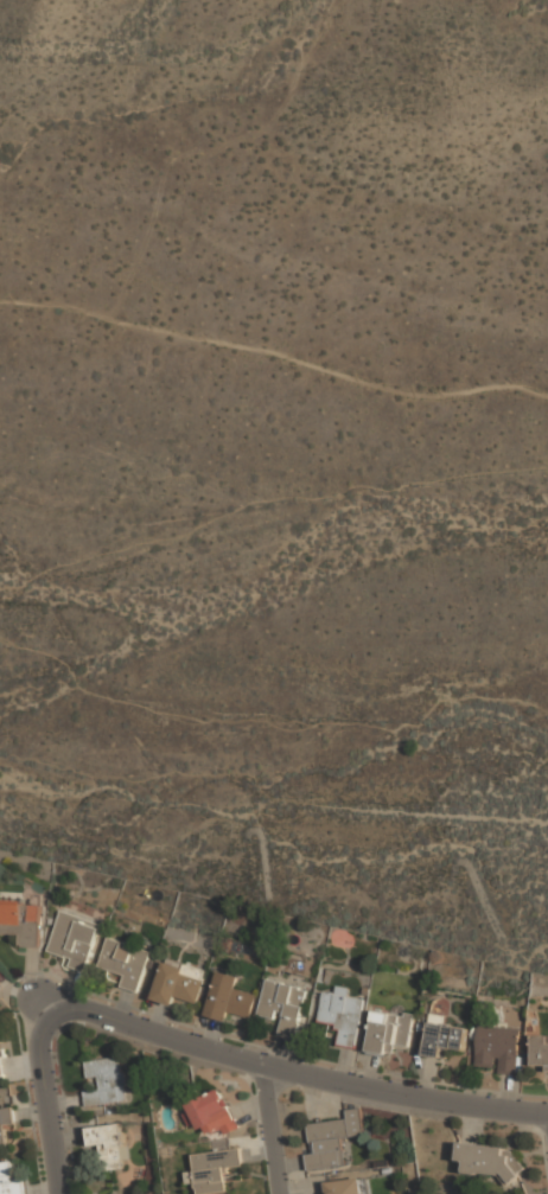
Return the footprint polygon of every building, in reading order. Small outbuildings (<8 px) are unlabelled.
[(40,950),(42,905),(0,904),(0,935),(19,936),(18,950),(40,950)] [(49,953),(69,960),(65,969),(85,975),(100,926),(60,914),(49,953)] [(100,971),(125,977),(121,990),(139,996),(151,952),(108,940),(100,971)] [(164,965),(154,997),(197,1010),(206,978),(164,965)] [(240,977),(217,971),(206,1016),(230,1022),(232,1013),(253,1017),(257,995),(237,990),(240,977)] [(547,996),(547,976),(531,976),(531,996),(547,996)] [(281,1022),(278,1036),(295,1041),(307,990),(267,981),(259,1016),(281,1022)] [(355,1049),(365,1002),(349,998),(351,990),(338,987),(336,996),(325,994),(318,1024),(339,1028),(336,1045),(355,1049)] [(409,1048),(414,1017),(374,1010),(367,1054),(393,1058),(395,1046),(409,1048)] [(423,1056),(446,1060),(447,1049),(466,1053),(470,1028),(428,1022),(423,1056)] [(521,1029),(478,1028),(477,1073),(518,1074),(521,1029)] [(533,1040),(533,1073),(547,1073),(547,1040),(533,1040)] [(83,1065),(85,1080),(96,1079),(98,1092),(83,1094),(85,1109),(128,1102),(121,1059),(83,1065)] [(238,1126),(222,1090),(181,1107),(191,1129),(200,1125),(208,1141),(238,1126)] [(7,1126),(15,1126),(14,1110),(0,1111),(0,1148),(8,1148),(7,1126)] [(345,1168),(343,1139),(363,1137),(361,1110),(344,1112),(345,1122),(305,1126),(308,1171),(345,1168)] [(122,1125),(88,1129),(90,1149),(100,1148),(102,1171),(127,1169),(122,1125)] [(459,1143),(457,1162),(465,1163),(464,1176),(517,1183),(522,1153),(459,1143)] [(241,1149),(192,1155),(197,1193),(214,1193),(231,1192),(229,1170),(243,1169),(241,1149)] [(14,1183),(12,1162),(0,1163),(0,1193),(27,1193),(26,1182),(14,1183)] [(363,1179),(325,1183),(326,1193),(365,1193),(363,1179)]
